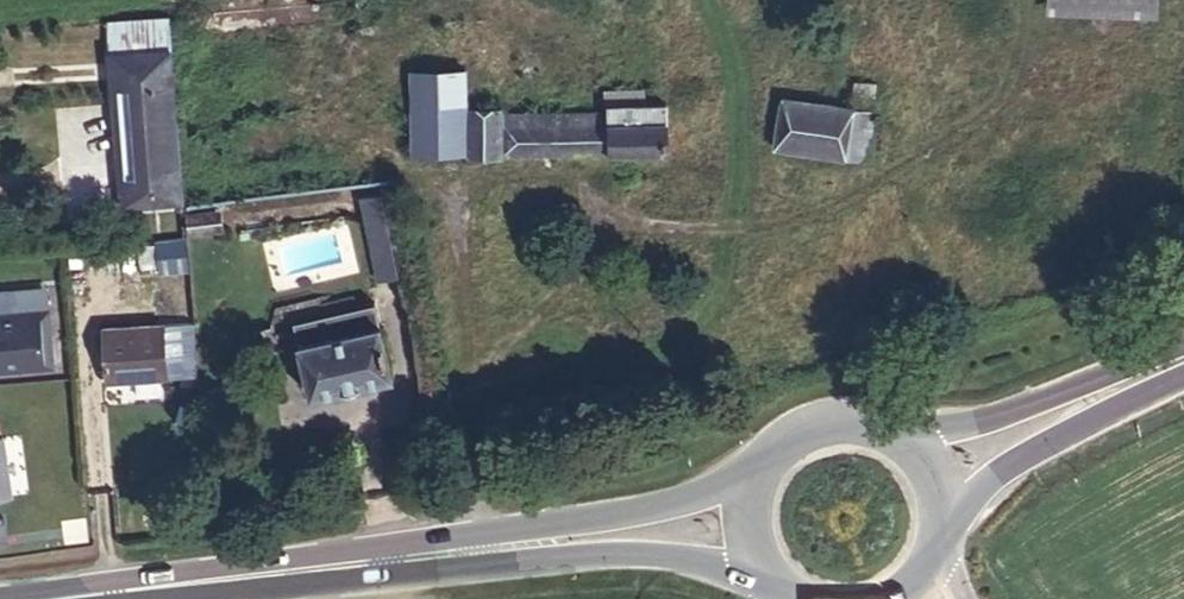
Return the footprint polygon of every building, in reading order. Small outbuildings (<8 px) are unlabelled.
[(169,17),(107,23),(110,57),(172,52),(169,17)] [(122,209),(185,203),(172,52),(110,57),(112,92),(125,91),(132,177),(120,178),(122,209)] [(412,154),(468,153),(468,118),(467,71),(411,71),(412,154)] [(856,81),(853,107),(873,109),(875,83),(856,81)] [(468,118),(468,153),(468,157),(668,153),(668,105),(644,105),(644,90),(608,91),(609,114),(468,118)] [(112,92),(120,178),(132,177),(125,91),(112,92)] [(782,98),(774,146),(864,161),(872,111),(782,98)] [(385,194),(361,199),(378,283),(402,279),(385,194)] [(222,230),(219,203),(187,207),(190,234),(222,230)] [(159,273),(189,272),(187,241),(158,242),(159,273)] [(375,302),(294,322),(311,395),(393,376),(375,302)] [(49,304),(6,308),(7,316),(42,313),(46,353),(21,355),(21,363),(54,360),(49,304)] [(0,308),(0,364),(21,363),(21,355),(46,353),(42,313),(7,316),(6,308),(0,308)] [(164,325),(103,329),(106,382),(167,378),(164,325)] [(0,439),(0,499),(11,498),(3,439),(0,439)]
